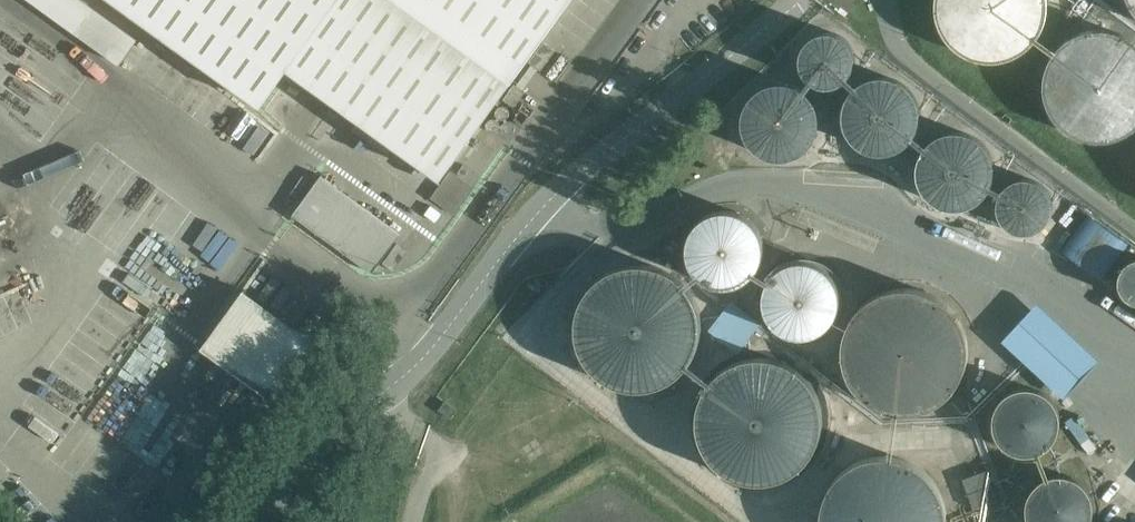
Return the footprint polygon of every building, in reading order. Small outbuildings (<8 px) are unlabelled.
[(91,0),(32,0),(120,63),(139,35),(91,0)] [(261,104),(288,66),(441,176),(569,0),(117,0),(261,104)] [(1029,47),(1032,44),(1035,41),(1037,37),(1040,34),(1042,30),(1044,26),(1045,22),(1046,18),(1047,14),(1048,10),(1048,6),(1048,2),(1048,0),(935,0),(935,3),(935,7),(936,11),(936,15),(937,19),(939,23),(940,27),(942,31),(944,35),(947,38),(949,41),(952,44),(955,47),(959,50),(962,52),(966,54),(970,56),(973,58),(978,59),(982,60),(986,60),(990,61),(994,61),(999,60),(1003,59),(1007,59),(1011,57),(1015,56),(1019,54),(1022,52),(1026,49),(1029,47)] [(1134,40),(1132,38),(1128,36),(1125,34),(1121,32),(1117,31),(1113,30),(1110,29),(1106,28),(1102,28),(1098,28),(1094,29),(1090,29),(1086,30),(1082,31),(1078,33),(1074,34),(1071,36),(1067,38),(1064,41),(1061,43),(1058,46),(1056,49),(1053,52),(1051,56),(1049,59),(1048,63),(1046,67),(1045,70),(1044,74),(1043,78),(1043,82),(1043,86),(1043,90),(1044,94),(1045,98),(1046,102),(1047,106),(1049,110),(1051,113),(1053,116),(1055,120),(1058,123),(1060,126),(1063,128),(1067,131),(1070,133),(1073,135),(1077,137),(1081,138),(1084,140),(1088,140),(1092,141),(1096,142),(1100,142),(1104,141),(1108,141),(1112,140),(1116,139),(1120,138),(1124,136),(1127,135),(1131,133),(1134,130),(1134,40)] [(831,31),(817,32),(806,40),(799,54),(799,63),(804,75),(816,84),(827,86),(838,84),(848,76),(854,64),(854,53),(850,43),(841,35),(831,31)] [(541,70),(555,50),(543,42),(529,61),(541,70)] [(873,75),(859,82),(848,93),(843,106),(844,121),(849,134),(858,145),(867,150),(881,153),(894,151),(908,143),(919,128),(922,110),(918,95),(909,84),(897,77),(884,74),(873,75)] [(772,82),(759,89),(748,100),(743,113),(743,128),(748,141),(758,152),(767,157),(781,160),(794,158),(808,150),(819,134),(822,117),(817,102),(809,91),(797,84),(784,81),(772,82)] [(946,131),(932,138),(922,149),(917,162),(917,177),(922,190),(932,201),(940,206),(954,209),(968,207),(982,200),(993,184),(995,166),(991,151),(982,140),(970,133),(957,130),(946,131)] [(402,231),(322,173),(293,213),(373,271),(402,231)] [(1027,176),(1015,177),(1005,184),(999,195),(998,207),(1002,219),(1011,227),(1023,231),(1035,229),(1046,222),(1052,212),(1053,199),(1048,188),(1039,179),(1027,176)] [(715,212),(701,218),(691,230),(686,243),(686,258),(691,271),(701,282),(709,287),(723,290),(737,288),(751,280),(762,264),(764,247),(760,232),(751,221),(739,213),(726,211),(715,212)] [(1125,246),(1088,218),(1062,252),(1099,280),(1125,246)] [(394,269),(408,249),(397,241),(383,261),(394,269)] [(1132,301),(1134,302),(1134,259),(1132,260),(1130,262),(1128,263),(1126,265),(1124,267),(1123,269),(1121,272),(1120,275),(1120,276),(1120,277),(1120,280),(1120,282),(1120,285),(1121,287),(1122,290),(1122,291),(1123,293),(1125,295),(1128,298),(1130,299),(1132,301)] [(793,263),(779,269),(769,281),(764,294),(764,309),(769,322),(779,333),(787,338),(801,341),(815,339),(828,331),(840,315),(842,297),(838,283),(829,272),(817,264),(804,262),(793,263)] [(698,330),(698,328),(697,317),(693,303),(687,293),(678,283),(669,276),(658,271),(646,267),(633,267),(622,268),(610,272),(599,279),(591,286),(584,295),(579,305),(575,317),(574,328),(575,340),(579,352),(584,361),(592,371),(600,379),(610,385),(623,389),(633,390),(647,389),(657,387),(670,380),(679,373),(687,363),(693,353),(697,340),(698,330)] [(968,340),(967,336),(966,332),(965,328),(963,325),(960,319),(958,316),(955,312),(951,307),(947,303),(943,300),(942,299),(936,296),(931,293),(925,291),(921,290),(914,289),(908,288),(902,288),(898,289),(893,290),(887,291),(881,293),(878,295),(876,296),(874,297),(870,299),(865,303),(862,306),(858,311),(854,316),(852,319),(851,321),(849,325),(847,329),(847,331),(845,335),(845,337),(845,339),(844,343),(844,347),(843,352),(844,354),(844,360),(845,362),(845,366),(847,370),(847,372),(850,378),(852,382),(853,384),(856,389),(859,392),(862,395),(867,399),(872,403),(877,406),(883,409),(889,411),(895,412),(901,413),(906,413),(910,413),(916,413),(922,411),(928,409),(934,407),(938,405),(940,404),(941,403),(945,400),(949,396),(951,394),(954,391),(958,386),(960,383),(961,381),(962,379),(964,375),(965,371),(967,367),(968,363),(968,359),(968,357),(969,353),(969,351),(969,346),(968,344),(968,340)] [(275,401),(317,343),(244,289),(201,348),(275,401)] [(1095,364),(1034,308),(999,346),(1060,402),(1095,364)] [(742,313),(729,338),(744,346),(758,322),(742,313)] [(820,421),(820,419),(819,408),(815,394),(809,384),(801,374),(791,367),(781,362),(768,358),(755,358),(745,359),(732,363),(721,370),(713,377),(707,386),(701,396),(698,408),(697,419),(698,431),(701,443),(706,452),(714,462),(722,470),(732,476),(746,480),(755,481),(769,480),(780,478),(792,471),(801,464),(810,454),(815,444),(819,431),(820,421)] [(1061,418),(1061,415),(1060,411),(1058,408),(1057,405),(1056,402),(1054,400),(1051,397),(1048,395),(1046,393),(1043,391),(1040,390),(1037,389),(1034,388),(1031,388),(1028,387),(1025,388),(1022,388),(1019,388),(1016,389),(1013,391),(1010,392),(1008,394),(1005,396),(1003,398),(1001,400),(999,403),(997,405),(996,408),(995,411),(994,414),(994,417),(993,420),(993,423),(994,426),(994,429),(995,431),(996,434),(997,437),(998,439),(1000,442),(1002,444),(1005,447),(1008,449),(1011,451),(1015,453),(1018,454),(1021,455),(1024,455),(1027,455),(1032,455),(1036,454),(1039,453),(1043,451),(1046,450),(1049,448),(1051,446),(1054,442),(1056,440),(1057,437),(1059,434),(1060,431),(1061,428),(1061,424),(1061,421),(1061,418)] [(451,418),(457,409),(445,400),(439,410),(441,412),(444,414),(447,416),(451,418)] [(947,520),(947,517),(947,513),(946,509),(946,507),(945,503),(944,501),(943,497),(941,491),(938,487),(936,484),(935,482),(932,479),(930,476),(928,474),(925,471),(923,470),(918,466),(915,464),(911,462),(905,460),(899,458),(895,458),(890,457),(886,457),(882,457),(876,457),(870,459),(864,461),(858,463),(852,466),(847,470),(842,474),(838,478),(835,481),(833,485),(829,490),(828,494),(827,496),(825,500),(824,504),(823,510),(822,516),(822,521),(947,521),(947,520)] [(998,500),(987,470),(963,479),(975,509),(998,500)] [(1093,519),(1094,514),(1094,511),(1094,508),(1094,505),(1094,502),(1093,499),(1092,496),(1091,495),(1090,492),(1088,488),(1086,486),(1083,484),(1080,481),(1077,479),(1073,477),(1070,476),(1067,475),(1064,475),(1059,475),(1056,475),(1053,476),(1049,477),(1045,479),(1042,480),(1040,482),(1037,484),(1035,486),(1032,490),(1031,493),(1029,496),(1029,497),(1028,500),(1027,503),(1027,504),(1027,508),(1027,511),(1027,514),(1028,517),(1028,518),(1029,521),(1030,521),(1091,521),(1093,519)]
